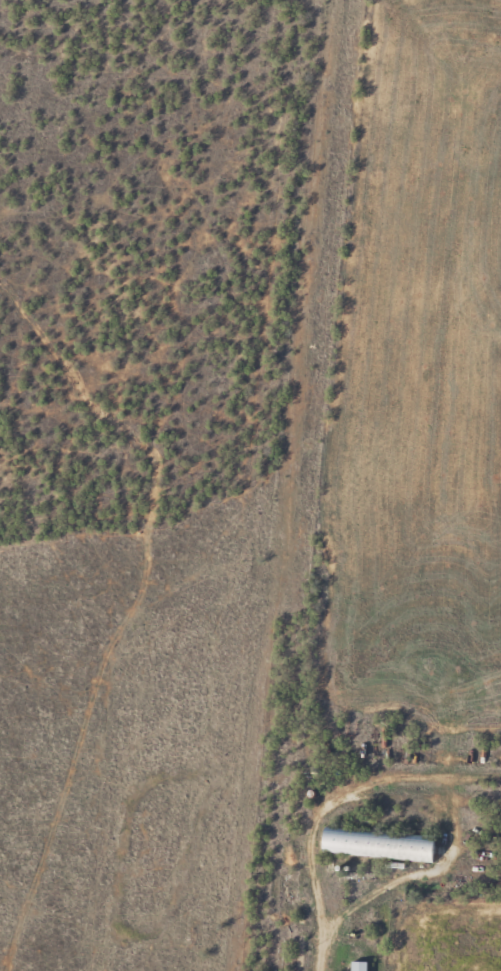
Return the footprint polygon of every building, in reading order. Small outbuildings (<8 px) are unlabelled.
[(429,863),(431,838),(316,827),(314,852),(429,863)] [(362,961),(346,961),(346,970),(362,970),(362,961)]
